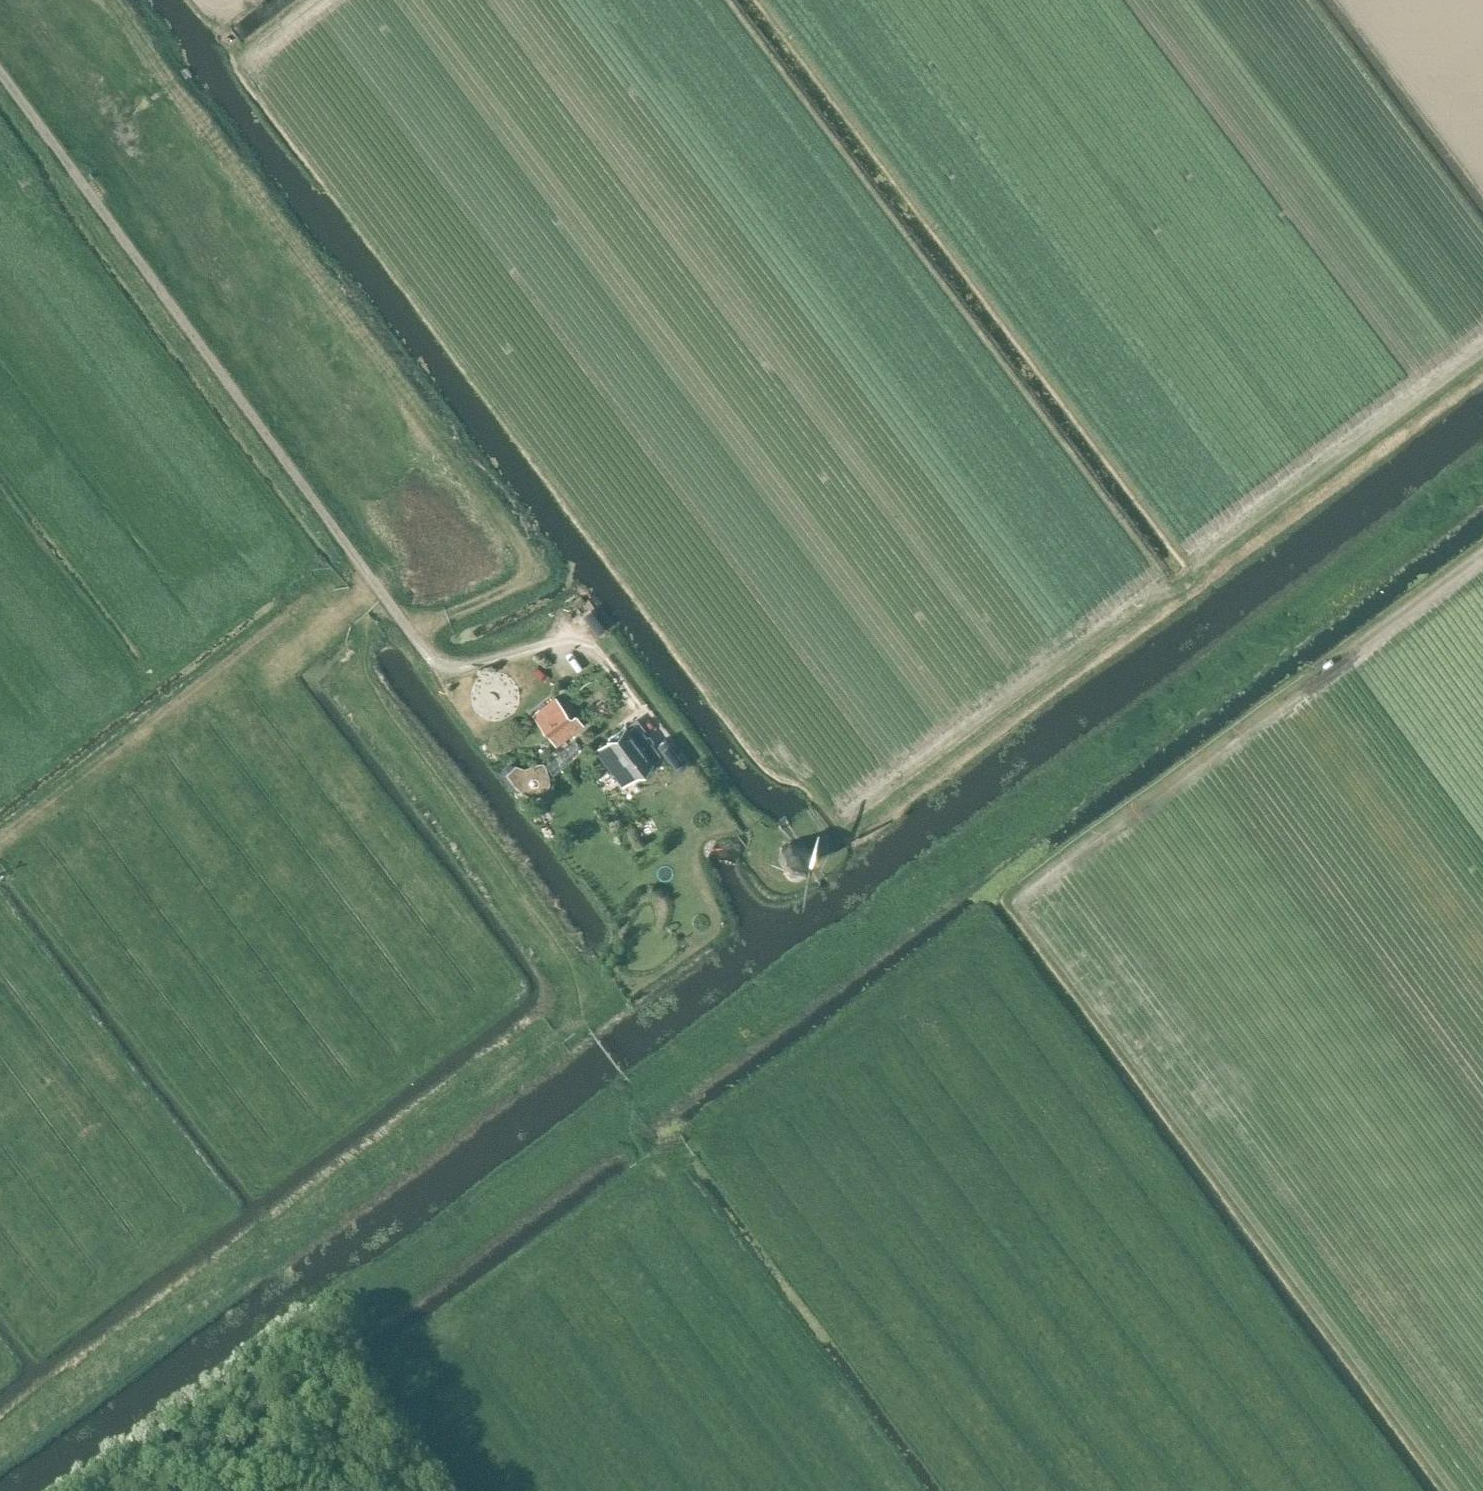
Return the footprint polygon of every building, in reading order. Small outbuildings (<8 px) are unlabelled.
[(555,697),(533,714),(557,744),(579,727),(555,697)] [(682,757),(667,738),(655,747),(636,722),(628,729),(625,725),(595,748),(623,784),(639,772),(643,773),(649,768),(649,765),(661,755),(669,766),(682,757)] [(575,739),(559,752),(567,762),(583,749),(575,739)] [(514,766),(506,774),(514,784),(519,788),(530,795),(542,792),(547,782),(547,780),(546,776),(545,772),(544,767),(543,765),(542,764),(541,763),(539,763),(537,763),(536,764),(523,769),(522,769),(514,766)] [(780,860),(787,869),(799,871),(808,864),(811,852),(803,843),(791,839),(781,848),(780,860)]
